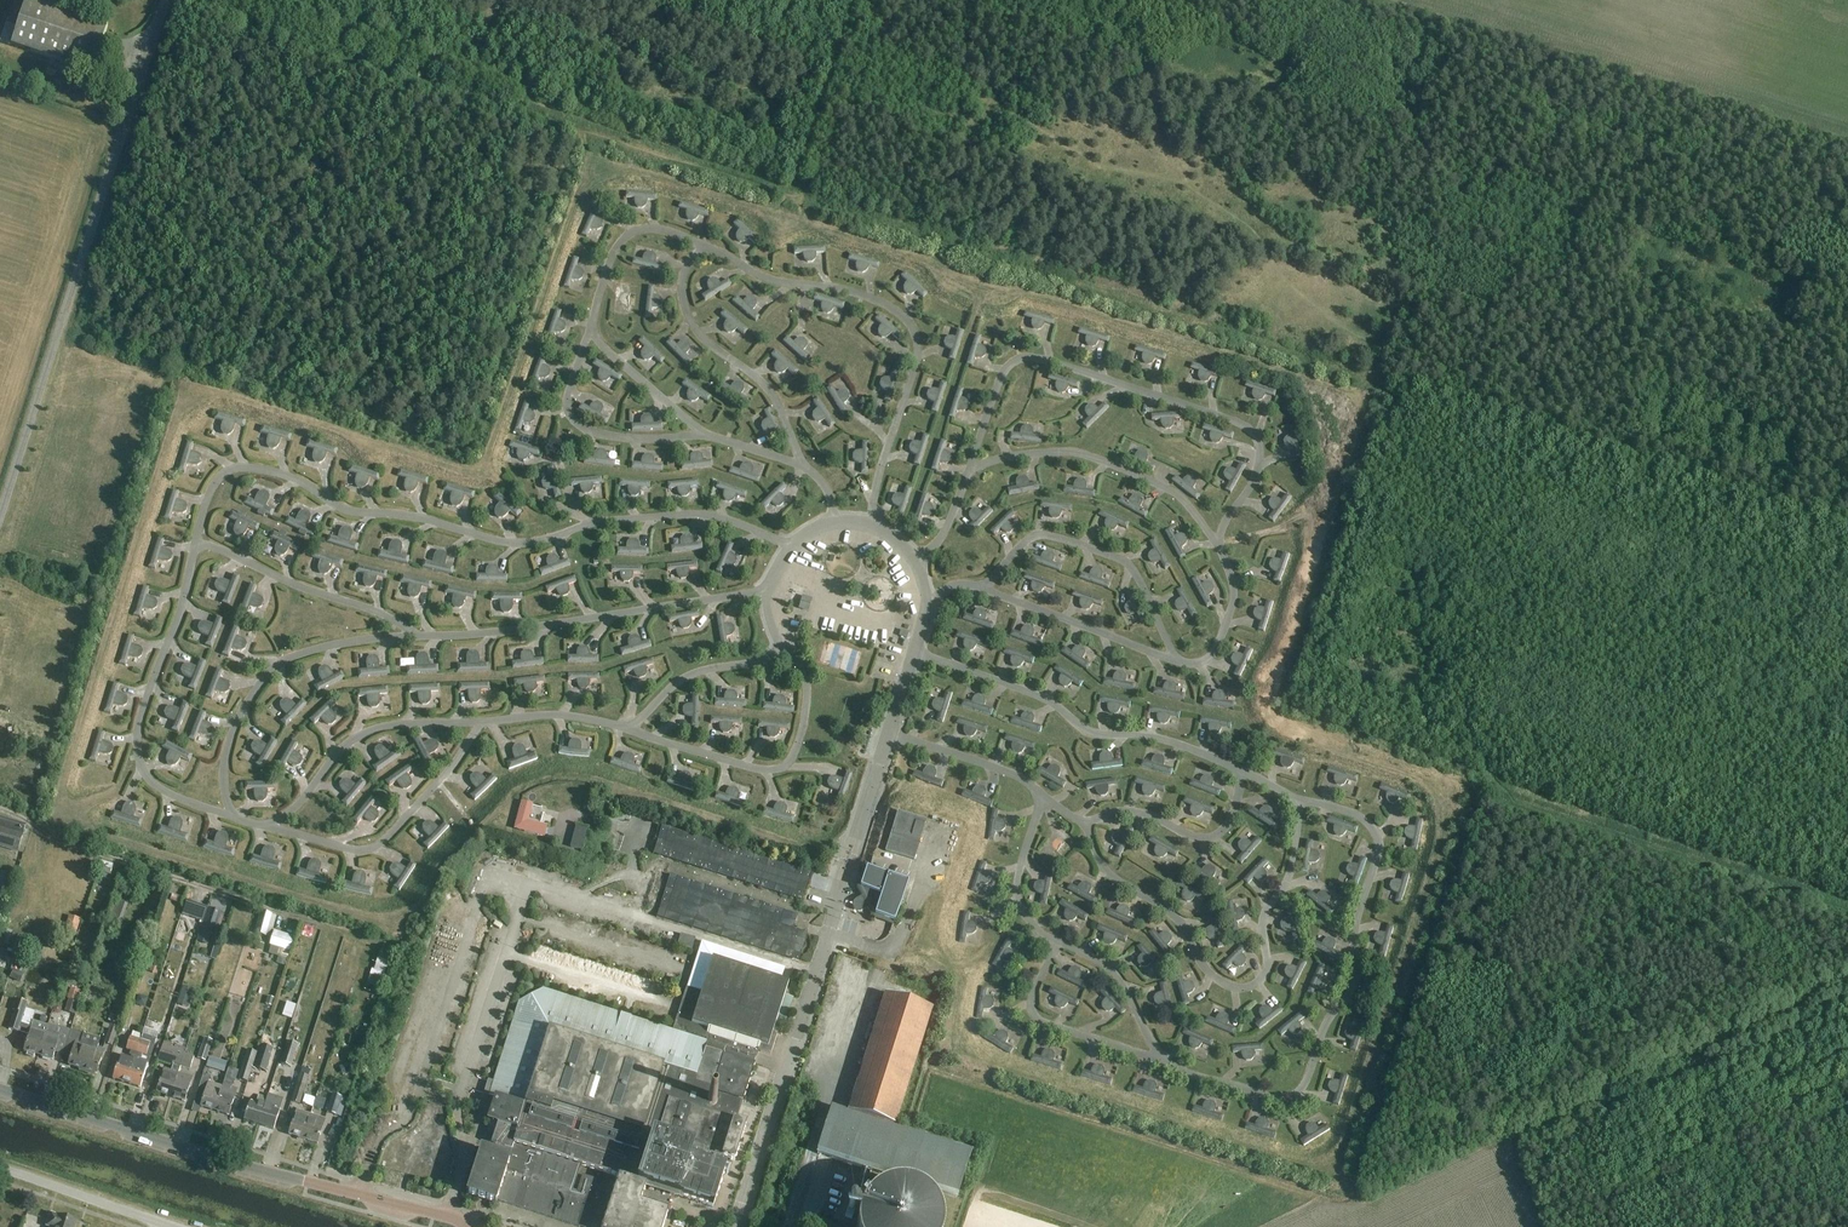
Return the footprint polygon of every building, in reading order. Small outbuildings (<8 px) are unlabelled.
[(109,25),(34,0),(27,0),(17,28),(7,24),(1,43),(92,74),(109,25)] [(48,68),(46,75),(54,78),(56,71),(48,68)] [(656,202),(656,196),(626,193),(625,199),(634,200),(634,203),(634,206),(637,210),(642,210),(645,208),(646,205),(647,201),(656,202)] [(709,218),(711,211),(681,202),(679,208),(688,210),(687,213),(687,217),(689,221),(693,222),(697,221),(699,218),(700,214),(709,218)] [(599,211),(593,208),(581,236),(586,239),(590,231),(592,232),(596,232),(600,231),(602,226),(601,223),(598,220),(595,219),(599,211)] [(761,241),(738,220),(734,224),(740,230),(739,232),(737,236),(737,240),(740,243),(745,243),(748,241),(750,239),(757,245),(761,241)] [(826,254),(825,247),(795,248),(795,255),(804,254),(804,257),(805,261),(808,263),(813,263),(816,260),(817,257),(817,254),(826,254)] [(656,264),(657,261),(656,257),(654,254),(649,253),(645,255),(643,258),(643,261),(634,259),(633,265),(663,272),(665,265),(656,264)] [(878,269),(880,263),(851,254),(849,260),(857,263),(856,265),(857,269),(859,273),(863,274),(867,272),(869,270),(870,267),(878,269)] [(578,260),(572,258),(562,288),(568,290),(571,281),(574,282),(577,282),(581,280),(582,276),(581,272),(578,270),(575,269),(578,260)] [(832,269),(831,275),(849,278),(850,271),(832,269)] [(928,294),(906,272),(901,276),(907,283),(906,284),(904,288),(904,292),(908,295),(912,296),(915,294),(917,292),(924,298),(928,294)] [(721,285),(720,282),(717,280),(713,279),(709,281),(708,285),(708,288),(710,291),(703,296),(706,302),(732,286),(729,280),(721,285)] [(875,289),(890,304),(899,295),(884,280),(875,289)] [(652,319),(653,310),(656,309),(659,309),(663,306),(663,301),(661,298),(657,296),(654,296),(655,287),(649,287),(646,318),(652,319)] [(635,303),(635,295),(627,295),(627,324),(632,324),(633,312),(641,312),(641,303),(635,303)] [(844,310),(846,304),(816,295),(814,301),(822,303),(822,306),(822,310),(824,313),(828,315),(832,313),(834,310),(835,307),(844,310)] [(744,302),(737,297),(733,302),(757,322),(761,317),(754,312),(756,309),(757,306),(757,302),(753,298),(749,299),(745,300),(744,302)] [(614,319),(613,299),(602,300),(604,320),(614,319)] [(749,330),(725,310),(721,316),(728,321),(726,324),(724,327),(725,331),(729,334),(733,334),(736,332),(738,330),(744,335),(749,330)] [(561,313),(555,311),(545,340),(551,342),(553,334),(556,335),(560,335),(564,333),(565,328),(564,325),(561,323),(557,322),(561,313)] [(1054,326),(1056,320),(1026,311),(1024,317),(1033,320),(1032,322),(1032,326),(1034,330),(1039,331),(1042,330),(1045,326),(1045,324),(1054,326)] [(903,336),(880,315),(876,319),(882,325),(880,328),(879,331),(879,335),(882,339),(886,339),(889,337),(892,335),(899,340),(903,336)] [(1109,344),(1111,338),(1081,328),(1079,334),(1088,337),(1087,340),(1087,343),(1089,347),(1094,348),(1097,347),(1100,344),(1101,341),(1109,344)] [(955,361),(964,332),(958,330),(956,338),(953,337),(949,337),(946,340),(944,345),(946,348),(949,350),(952,351),(949,360),(955,361)] [(982,359),(986,357),(987,353),(985,349),(982,347),(980,346),(983,337),(976,335),(967,365),(973,367),(975,358),(978,359),(982,359)] [(665,360),(644,337),(639,342),(645,348),(644,350),(642,354),(642,358),(645,361),(649,362),(652,360),(655,358),(661,365),(665,360)] [(794,343),(787,337),(783,342),(807,362),(811,357),(805,352),(806,350),(808,346),(807,342),(803,339),(799,339),(796,341),(794,343)] [(678,346),(671,340),(667,344),(689,366),(694,361),(687,356),(689,353),(691,350),(690,346),(687,342),(683,342),(679,344),(678,346)] [(928,343),(928,365),(937,365),(937,343),(928,343)] [(1165,361),(1167,355),(1137,346),(1135,352),(1144,354),(1143,357),(1143,361),(1145,364),(1150,366),(1154,364),(1156,361),(1157,359),(1165,361)] [(799,371),(775,350),(771,355),(778,362),(776,364),(775,368),(775,371),(779,374),(783,374),(786,372),(788,370),(795,376),(799,371)] [(545,358),(539,356),(529,386),(535,387),(538,379),(541,380),(544,380),(548,378),(550,374),(548,370),(545,368),(542,367),(545,358)] [(620,382),(623,377),(596,360),(593,366),(601,370),(599,373),(598,376),(599,380),(604,383),(608,382),(611,380),(612,378),(620,382)] [(1221,378),(1223,372),(1193,363),(1191,370),(1200,372),(1199,374),(1199,378),(1201,382),(1206,384),(1210,382),(1212,378),(1213,376),(1221,378)] [(891,403),(900,373),(894,371),(892,380),(889,379),(885,379),(881,381),(880,385),(881,389),(885,391),(887,392),(885,401),(891,403)] [(1079,389),(1081,384),(1051,374),(1049,380),(1058,383),(1057,385),(1057,389),(1059,393),(1063,395),(1067,393),(1069,390),(1070,387),(1079,389)] [(712,397),(686,380),(682,385),(690,390),(688,392),(687,396),(688,400),(692,403),(696,402),(699,400),(701,397),(708,403),(712,397)] [(1275,398),(1277,392),(1248,381),(1246,387),(1254,390),(1254,393),(1254,397),(1255,400),(1260,402),(1263,401),(1266,397),(1267,395),(1275,398)] [(745,389),(744,385),(740,383),(736,383),(732,385),(731,388),(723,383),(720,389),(746,406),(749,400),(742,395),(744,393),(745,389)] [(865,383),(860,394),(868,397),(872,386),(865,383)] [(937,414),(948,385),(942,383),(939,391),(936,390),(932,390),(928,392),(927,396),(929,400),(932,402),(934,403),(932,412),(937,414)] [(837,394),(833,386),(827,390),(844,416),(850,412),(845,405),(847,404),(849,400),(850,396),(847,392),(843,391),(839,392),(837,394)] [(964,412),(967,411),(969,405),(968,401),(964,399),(962,399),(965,390),(959,388),(949,418),(955,420),(957,411),(960,412),(964,412)] [(1226,396),(1231,396),(1230,403),(1244,404),(1245,393),(1226,391),(1226,396)] [(835,425),(818,399),(813,402),(818,409),(816,411),(814,414),(813,418),(815,422),(819,423),(823,423),(826,421),(830,428),(835,425)] [(529,404),(523,402),(514,431),(519,433),(522,425),(525,426),(528,426),(532,424),(534,419),(532,416),(529,414),(526,412),(529,404)] [(604,409),(602,405),(598,403),(594,404),(591,406),(590,408),(582,404),(579,410),(606,425),(610,419),(602,415),(603,413),(604,409)] [(1088,430),(1110,408),(1106,403),(1099,410),(1098,408),(1094,406),(1090,406),(1086,410),(1086,413),(1088,417),(1090,419),(1083,425),(1088,430)] [(784,437),(770,409),(764,412),(768,420),(765,421),(763,424),(761,427),(764,432),(767,434),(771,433),(774,432),(778,440),(784,437)] [(243,427),(245,420),(216,411),(213,418),(222,421),(220,427),(220,431),(222,435),(227,436),(230,435),(232,431),(234,424),(243,427)] [(1080,413),(1068,413),(1067,430),(1079,430),(1080,413)] [(1175,424),(1175,420),(1184,420),(1184,413),(1153,416),(1153,422),(1162,421),(1162,424),(1163,428),(1167,430),(1171,430),(1174,427),(1175,424)] [(654,424),(654,422),(653,418),(650,415),(645,416),(642,418),(641,422),(641,425),(632,425),(633,432),(664,431),(663,424),(654,424)] [(289,441),(291,433),(262,424),(259,432),(268,434),(266,441),(266,445),(268,448),(273,450),(276,448),(278,445),(280,438),(289,441)] [(1233,440),(1235,434),(1205,425),(1203,430),(1212,433),(1211,436),(1211,440),(1213,443),(1217,445),(1221,443),(1223,440),(1224,437),(1233,440)] [(200,439),(212,442),(215,429),(202,426),(200,439)] [(1035,437),(1035,435),(1035,430),(1032,427),(1027,426),(1023,429),(1022,432),(1022,435),(1012,434),(1011,440),(1043,444),(1043,438),(1035,437)] [(1304,456),(1297,426),(1291,427),(1293,436),(1290,436),(1287,439),(1285,442),(1286,447),(1289,449),(1293,450),(1296,449),(1298,458),(1304,456)] [(1265,442),(1267,453),(1275,452),(1276,460),(1280,460),(1275,430),(1270,431),(1272,441),(1265,442)] [(920,467),(930,437),(924,435),(921,443),(919,443),(915,443),(911,445),(909,449),(911,453),(914,455),(917,456),(913,465),(920,467)] [(335,455),(337,448),(308,439),(305,446),(314,449),(312,455),(312,460),(314,463),(319,464),(322,463),(324,459),(326,453),(335,455)] [(192,443),(185,441),(176,471),(184,473),(186,465),(193,466),(197,466),(200,464),(202,460),(200,456),(197,454),(190,452),(192,443)] [(947,465),(950,463),(952,457),(950,454),(947,452),(944,451),(947,443),(941,441),(931,470),(938,472),(940,464),(943,465),(947,465)] [(868,474),(869,442),(863,442),(863,451),(860,451),(856,452),(853,455),(853,460),(855,463),(859,464),(862,464),(863,473),(868,474)] [(538,459),(540,452),(511,443),(509,448),(517,451),(516,454),(516,457),(518,461),(523,463),(526,461),(528,459),(530,455),(538,459)] [(903,446),(893,447),(894,470),(904,469),(903,446)] [(584,459),(583,465),(614,469),(614,463),(606,462),(606,459),(605,455),(602,452),(598,451),(595,454),(593,457),(593,460),(584,459)] [(1149,461),(1149,457),(1148,454),(1143,452),(1139,453),(1137,456),(1136,459),(1127,455),(1125,461),(1153,473),(1156,467),(1148,464),(1149,461)] [(681,465),(681,472),(712,469),(711,463),(703,464),(702,461),(701,458),(698,455),(693,455),(690,458),(690,461),(690,465),(681,465)] [(842,477),(849,475),(845,455),(833,458),(836,471),(840,470),(842,477)] [(631,465),(630,471),(661,474),(662,468),(653,467),(653,465),(653,461),(650,458),(645,457),(642,459),(640,462),(640,466),(631,465)] [(378,480),(380,473),(350,464),(348,471),(357,474),(355,480),(355,485),(357,488),(361,489),(364,488),(367,484),(369,478),(378,480)] [(753,472),(753,468),(752,465),(747,464),(743,465),(741,468),(740,471),(732,468),(730,474),(759,484),(761,477),(753,475),(753,472)] [(1232,494),(1247,467),(1241,464),(1237,471),(1235,470),(1231,469),(1227,470),(1225,475),(1225,478),(1228,481),(1231,483),(1225,490),(1232,494)] [(555,498),(561,496),(553,467),(547,468),(550,477),(547,477),(544,479),(542,483),(543,488),(546,490),(550,490),(553,489),(555,498)] [(427,484),(429,477),(399,468),(397,476),(406,478),(404,484),(404,489),(406,492),(411,493),(414,492),(416,488),(418,482),(427,484)] [(537,498),(534,476),(522,478),(525,499),(537,498)] [(1031,485),(1030,483),(1029,479),(1025,477),(1020,478),(1018,481),(1018,485),(1018,488),(1009,489),(1010,496),(1041,490),(1039,484),(1031,485)] [(1184,482),(1177,477),(1173,481),(1197,501),(1201,496),(1194,490),(1196,488),(1197,484),(1197,480),(1193,477),(1189,478),(1185,480),(1184,482)] [(601,485),(600,479),(570,481),(570,487),(579,486),(579,489),(580,492),(584,495),(588,495),(591,492),(592,489),(592,485),(601,485)] [(1088,490),(1088,487),(1087,483),(1085,481),(1080,480),(1076,482),(1075,486),(1075,488),(1066,487),(1065,493),(1095,498),(1096,491),(1088,490)] [(649,490),(650,484),(619,481),(618,487),(627,488),(627,491),(628,494),(631,498),(635,498),(638,496),(640,493),(640,489),(649,490)] [(349,483),(329,482),(328,494),(348,495),(349,483)] [(473,498),(475,491),(445,482),(443,490),(452,492),(450,498),(450,503),(452,506),(457,507),(460,506),(462,503),(464,496),(473,498)] [(698,489),(698,482),(667,485),(667,491),(676,490),(676,493),(678,496),(681,499),(686,499),(688,496),(689,493),(689,489),(698,489)] [(746,499),(748,493),(718,483),(716,489),(725,491),(724,494),(724,498),(726,501),(730,503),(734,502),(736,498),(737,496),(746,499)] [(781,507),(785,504),(785,499),(783,496),(781,494),(788,488),(783,484),(761,505),(765,510),(772,504),(773,506),(777,508),(781,507)] [(902,519),(912,490),(906,488),(904,496),(901,495),(898,495),(894,497),(892,502),(894,505),(897,508),(899,509),(896,517),(902,519)] [(177,492),(170,490),(162,519),(169,522),(172,513),(178,514),(182,514),(186,512),(187,508),(185,505),(182,502),(175,501),(177,492)] [(246,498),(242,505),(270,518),(273,511),(265,507),(268,501),(269,497),(267,493),(263,491),(260,492),(257,495),(254,502),(246,498)] [(516,518),(521,512),(499,491),(493,497),(500,503),(496,508),(494,512),(494,516),(498,519),(501,519),(505,517),(509,511),(516,518)] [(929,517),(932,515),(934,510),(932,506),(929,505),(927,504),(929,495),(924,493),(914,523),(920,525),(922,516),(926,517),(929,517)] [(1275,524),(1293,498),(1288,495),(1283,502),(1281,500),(1277,499),(1273,500),(1270,504),(1270,507),(1273,510),(1275,512),(1269,519),(1275,524)] [(1143,506),(1144,502),(1142,498),(1138,496),(1134,497),(1131,500),(1130,502),(1122,498),(1119,504),(1146,519),(1149,512),(1142,508),(1143,506)] [(1072,513),(1073,506),(1042,502),(1041,508),(1050,510),(1050,512),(1051,516),(1053,519),(1058,520),(1061,518),(1063,515),(1064,512),(1072,513)] [(1261,521),(1260,502),(1249,503),(1250,522),(1261,521)] [(972,534),(994,512),(989,507),(983,514),(982,512),(978,510),(974,511),(970,514),(971,518),(972,521),(974,523),(968,530),(972,534)] [(1015,531),(1016,527),(1014,523),(1012,521),(1018,515),(1013,510),(991,533),(996,537),(1002,530),(1004,532),(1007,534),(1012,534),(1015,531)] [(256,531),(259,524),(231,511),(228,518),(236,522),(234,528),(233,532),(235,535),(239,537),(242,536),(245,533),(248,527),(256,531)] [(286,517),(283,524),(311,538),(314,531),(306,527),(309,521),(309,517),(308,513),(304,511),(301,512),(298,515),(295,521),(286,517)] [(1128,529),(1130,524),(1102,511),(1099,516),(1108,520),(1106,523),(1106,526),(1108,530),(1112,532),(1115,531),(1118,529),(1120,526),(1128,529)] [(329,538),(327,545),(357,552),(359,544),(350,543),(351,536),(351,532),(349,529),(344,528),(341,529),(339,533),(337,540),(329,538)] [(1176,537),(1172,529),(1166,533),(1181,560),(1187,557),(1182,549),(1185,547),(1188,544),(1188,540),(1186,536),(1182,535),(1178,536),(1176,537)] [(297,550),(300,543),(272,530),(269,537),(277,541),(275,547),(274,551),(276,555),(280,557),(283,556),(286,552),(289,546),(297,550)] [(818,541),(852,551),(855,542),(821,533),(818,541)] [(694,545),(694,542),(692,538),(689,536),(684,537),(681,540),(680,543),(681,547),(672,547),(672,554),(703,550),(703,544),(694,545)] [(163,540),(155,538),(147,567),(154,569),(157,561),(163,562),(168,562),(171,560),(172,556),(170,553),(167,550),(160,548),(163,540)] [(640,550),(640,547),(639,543),(636,540),(631,540),(628,542),(627,546),(627,549),(618,549),(618,556),(649,556),(649,550),(640,550)] [(1171,567),(1156,540),(1151,543),(1155,551),(1153,552),(1150,555),(1149,559),(1151,563),(1155,565),(1159,564),(1161,562),(1166,570),(1171,567)] [(379,551),(377,559),(407,565),(409,557),(400,556),(401,549),(401,545),(399,542),(394,541),(391,542),(389,546),(388,553),(379,551)] [(732,567),(736,566),(738,561),(736,557),(733,555),(731,554),(734,546),(729,543),(716,572),(722,574),(725,566),(728,567),(732,567)] [(267,563),(269,546),(257,544),(254,561),(267,563)] [(340,567),(343,560),(314,549),(311,556),(320,559),(318,566),(317,570),(319,573),(324,575),(327,574),(329,571),(332,564),(340,567)] [(423,562),(421,569),(451,577),(453,569),(444,567),(446,561),(445,556),(443,553),(439,552),(436,554),(433,557),(432,564),(423,562)] [(1055,561),(1056,557),(1054,554),(1049,552),(1045,553),(1043,557),(1042,559),(1033,556),(1031,562),(1061,573),(1063,567),(1054,564),(1055,561)] [(1280,584),(1291,555),(1285,553),(1282,561),(1279,560),(1275,560),(1272,562),(1270,566),(1272,570),(1275,573),(1277,574),(1273,582),(1280,584)] [(561,563),(560,560),(557,558),(553,556),(549,558),(547,561),(547,565),(548,568),(540,571),(542,576),(571,566),(569,560),(561,563)] [(945,566),(953,565),(952,556),(944,557),(945,566)] [(386,578),(387,570),(357,563),(355,571),(364,573),(363,579),(363,584),(365,587),(370,588),(373,586),(375,583),(377,576),(386,578)] [(690,573),(690,570),(699,569),(698,563),(667,566),(668,572),(677,571),(677,574),(678,578),(681,580),(686,579),(689,577),(690,573)] [(499,576),(499,573),(498,569),(495,566),(490,566),(487,569),(486,573),(486,576),(477,575),(477,582),(508,582),(508,575),(499,576)] [(643,574),(643,568),(612,567),(612,573),(621,574),(621,576),(622,580),(624,583),(629,583),(633,580),(634,577),(634,574),(643,574)] [(1104,578),(1104,574),(1102,570),(1097,569),(1094,571),(1092,574),(1091,576),(1082,573),(1080,579),(1109,590),(1112,583),(1103,580),(1104,578)] [(221,601),(229,604),(240,575),(232,572),(229,581),(223,578),(219,578),(215,580),(214,584),(215,587),(218,590),(225,593),(221,601)] [(1054,590),(1056,585),(1027,574),(1025,579),(1034,583),(1033,585),(1033,589),(1034,593),(1039,594),(1043,593),(1045,590),(1046,587),(1054,590)] [(430,589),(432,581),(401,575),(400,582),(409,584),(407,591),(408,595),(410,598),(414,599),(417,597),(419,594),(421,587),(430,589)] [(570,593),(570,589),(569,586),(578,583),(575,577),(546,588),(548,594),(557,590),(558,593),(560,596),(563,598),(568,596),(570,593)] [(1203,585),(1199,578),(1193,581),(1208,608),(1214,605),(1209,597),(1212,596),(1215,593),(1215,589),(1213,584),(1209,583),(1205,584),(1203,585)] [(256,585),(249,582),(238,611),(245,613),(248,605),(254,607),(259,608),(262,606),(264,602),(263,598),(260,596),(253,593),(256,585)] [(207,601),(210,586),(195,583),(193,598),(207,601)] [(475,599),(476,592),(446,585),(444,592),(453,594),(452,601),(452,605),(454,608),(459,609),(462,608),(464,604),(466,597),(475,599)] [(148,588),(141,586),(132,616),(140,618),(142,609),(149,611),(153,611),(156,609),(158,604),(156,601),(153,599),(146,597),(148,588)] [(1198,616),(1183,588),(1178,591),(1182,599),(1179,601),(1177,603),(1176,607),(1178,612),(1182,613),(1185,612),(1188,611),(1193,619),(1198,616)] [(1102,607),(1105,601),(1075,591),(1073,597),(1082,600),(1081,602),(1081,606),(1083,610),(1087,611),(1091,610),(1094,606),(1095,604),(1102,607)] [(522,600),(522,593),(491,592),(491,600),(500,600),(501,606),(502,611),(504,613),(509,613),(512,611),(513,607),(513,600),(522,600)] [(1147,620),(1134,592),(1128,594),(1132,602),(1129,604),(1127,606),(1125,610),(1128,615),(1131,616),(1135,616),(1138,614),(1142,622),(1147,620)] [(860,612),(867,610),(865,600),(858,602),(860,612)] [(132,615),(135,603),(128,601),(125,613),(132,615)] [(781,601),(779,613),(789,615),(792,603),(781,601)] [(1265,632),(1275,603),(1269,601),(1266,610),(1263,609),(1259,609),(1256,610),(1255,615),(1256,619),(1259,621),(1262,622),(1259,630),(1265,632)] [(1105,609),(1108,624),(1119,621),(1116,606),(1105,609)] [(810,618),(812,610),(804,609),(803,617),(810,618)] [(988,619),(988,615),(986,611),(981,610),(977,612),(975,614),(974,617),(966,614),(964,620),(993,631),(996,624),(987,621),(988,619)] [(692,622),(692,620),(701,618),(699,612),(669,618),(670,623),(678,622),(679,625),(681,628),(684,630),(690,629),(692,626),(692,622)] [(204,644),(212,647),(223,618),(215,615),(212,624),(206,621),(202,621),(198,623),(197,627),(198,630),(201,633),(208,636),(204,644)] [(725,625),(724,616),(717,618),(722,648),(729,647),(727,638),(730,638),(734,636),(735,632),(734,627),(731,625),(727,625),(725,625)] [(240,628),(233,625),(221,653),(228,656),(232,648),(238,650),(242,651),(246,649),(247,645),(246,641),(243,639),(236,636),(240,628)] [(1035,636),(1035,632),(1033,629),(1029,627),(1025,628),(1023,631),(1022,634),(1013,631),(1011,637),(1041,648),(1043,642),(1034,639),(1035,636)] [(987,648),(989,642),(959,632),(957,638),(966,641),(965,643),(965,647),(967,651),(971,652),(975,651),(977,648),(978,645),(987,648)] [(134,636),(126,634),(118,664),(125,666),(128,657),(134,659),(138,659),(142,657),(143,652),(141,649),(138,647),(131,645),(134,636)] [(642,644),(641,641),(639,638),(635,636),(630,638),(629,641),(629,645),(630,648),(621,651),(623,657),(652,647),(650,641),(642,644)] [(610,655),(621,650),(617,639),(605,643),(610,655)] [(1087,654),(1086,650),(1082,647),(1077,648),(1074,650),(1073,653),(1065,648),(1062,653),(1088,670),(1091,666),(1084,661),(1085,658),(1087,654)] [(568,663),(599,663),(599,657),(590,656),(590,653),(589,650),(586,648),(581,648),(578,650),(577,654),(577,657),(568,657),(568,663)] [(1033,665),(1036,659),(1006,648),(1004,654),(1013,658),(1012,660),(1012,663),(1014,667),(1018,669),(1022,668),(1024,665),(1026,662),(1033,665)] [(1240,679),(1254,651),(1248,648),(1245,656),(1242,655),(1238,654),(1234,656),(1232,660),(1233,664),(1235,667),(1238,669),(1234,676),(1240,679)] [(458,664),(458,671),(489,670),(488,663),(479,663),(479,656),(478,652),(475,650),(470,650),(468,652),(466,656),(467,663),(458,664)] [(407,666),(407,673),(438,673),(438,665),(429,665),(428,659),(427,654),(424,652),(419,652),(417,654),(416,658),(416,665),(407,666)] [(535,660),(534,657),(533,654),(529,652),(524,653),(522,655),(521,659),(522,662),(513,663),(513,669),(545,665),(544,659),(535,660)] [(358,669),(359,677),(390,674),(389,666),(380,667),(379,661),(377,657),(374,654),(370,655),(367,657),(366,661),(367,668),(358,669)] [(512,657),(501,658),(501,666),(492,666),(493,671),(513,670),(512,657)] [(188,687),(195,690),(206,661),(198,658),(195,667),(189,665),(185,664),(181,666),(180,670),(181,674),(184,676),(191,679),(188,687)] [(648,674),(647,670),(647,668),(656,665),(654,659),(624,669),(625,674),(634,672),(635,675),(637,678),(641,679),(646,678),(648,674)] [(990,671),(1007,674),(1008,665),(992,662),(990,671)] [(314,685),(318,692),(345,678),(341,671),(333,675),(330,669),(327,666),(323,665),(319,667),(318,671),(319,675),(322,681),(314,685)] [(1081,688),(1084,683),(1059,665),(1055,670),(1063,676),(1061,678),(1060,681),(1061,685),(1065,688),(1069,688),(1072,686),(1074,683),(1081,688)] [(895,666),(884,698),(891,701),(901,669),(895,666)] [(163,667),(159,679),(172,684),(177,671),(163,667)] [(223,670),(216,667),(204,696),(211,699),(215,690),(221,692),(225,693),(229,691),(230,687),(229,684),(226,681),(220,678),(223,670)] [(298,676),(301,687),(312,684),(308,671),(298,673),(297,668),(285,670),(288,679),(298,676)] [(1128,681),(1127,677),(1125,674),(1120,673),(1116,675),(1115,678),(1114,681),(1105,679),(1104,685),(1135,691),(1136,685),(1127,684),(1128,681)] [(582,690),(586,690),(589,687),(591,684),(591,681),(600,681),(600,675),(569,675),(569,681),(578,681),(578,684),(579,688),(582,690)] [(537,688),(537,684),(546,684),(545,677),(514,681),(515,687),(524,686),(524,688),(526,692),(529,694),(534,694),(536,691),(537,688)] [(119,684),(111,682),(103,712),(111,714),(113,705),(119,707),(124,707),(127,705),(128,700),(127,697),(123,695),(117,693),(119,684)] [(490,690),(490,683),(459,683),(459,691),(468,691),(468,697),(470,701),(472,704),(477,704),(480,701),(481,697),(481,690),(490,690)] [(1177,694),(1178,691),(1177,687),(1175,684),(1170,683),(1166,684),(1165,688),(1164,691),(1155,688),(1154,695),(1185,701),(1186,696),(1177,694)] [(440,691),(439,684),(408,685),(409,693),(418,692),(418,699),(420,703),(423,705),(427,705),(430,703),(431,699),(431,692),(440,691)] [(388,693),(387,686),(357,689),(358,697),(367,696),(367,702),(369,706),(372,708),(377,708),(379,705),(380,701),(379,694),(388,693)] [(737,699),(737,696),(736,693),(733,690),(728,690),(725,692),(724,696),(724,699),(714,698),(714,705),(745,706),(746,700),(737,699)] [(944,724),(953,694),(948,692),(945,701),(942,700),(938,700),(935,702),(933,707),(935,710),(938,712),(940,713),(937,722),(944,724)] [(1226,702),(1227,699),(1226,695),(1223,693),(1218,692),(1215,694),(1214,698),(1213,701),(1205,700),(1204,706),(1235,709),(1236,702),(1226,702)] [(691,703),(688,703),(684,704),(682,707),(682,713),(684,715),(688,716),(691,716),(691,726),(697,726),(698,694),(691,694),(691,703)] [(461,705),(461,695),(450,696),(450,705),(461,705)] [(785,704),(785,701),(785,698),(782,695),(777,695),(774,697),(772,700),(772,703),(763,702),(762,708),(793,712),(794,706),(785,704)] [(101,713),(106,699),(96,696),(91,710),(101,713)] [(987,705),(986,700),(985,697),(980,696),(976,697),(974,700),(973,703),(965,700),(963,707),(993,716),(995,710),(986,707),(987,705)] [(1131,709),(1132,703),(1101,697),(1100,703),(1109,705),(1109,707),(1109,711),(1111,715),(1116,716),(1120,714),(1121,710),(1122,707),(1131,709)] [(280,721),(285,726),(306,703),(301,698),(294,705),(290,700),(286,698),(282,699),(279,702),(279,706),(281,709),(286,714),(280,721)] [(336,703),(331,698),(308,719),(314,724),(320,718),(325,723),(329,725),(332,725),(336,722),(336,718),(334,715),(330,709),(336,703)] [(170,729),(178,732),(189,703),(181,700),(178,709),(172,707),(168,706),(164,708),(163,712),(164,716),(167,718),(174,721),(170,729)] [(914,717),(919,717),(919,725),(926,725),(926,705),(914,705),(914,717)] [(264,720),(276,716),(272,706),(260,710),(264,720)] [(1180,719),(1182,713),(1151,707),(1149,713),(1159,715),(1158,717),(1159,721),(1161,725),(1166,726),(1169,724),(1171,721),(1172,718),(1180,719)] [(142,719),(154,727),(161,715),(149,708),(142,719)] [(670,727),(679,726),(676,708),(661,710),(662,721),(669,720),(670,727)] [(206,713),(199,710),(187,739),(194,741),(198,733),(204,735),(208,736),(212,734),(213,730),(212,726),(209,724),(203,721),(206,713)] [(1035,722),(1035,718),(1033,714),(1029,713),(1025,715),(1023,717),(1022,720),(1014,717),(1011,724),(1041,734),(1043,727),(1035,725),(1035,722)] [(719,724),(719,727),(719,730),(722,733),(728,733),(730,731),(732,727),(732,724),(741,725),(741,718),(710,717),(710,723),(719,724)] [(1232,730),(1233,723),(1202,718),(1201,723),(1210,725),(1210,728),(1210,732),(1212,735),(1217,736),(1220,734),(1222,731),(1223,728),(1232,730)] [(766,727),(766,730),(766,734),(769,736),(774,737),(777,735),(779,731),(779,728),(788,730),(789,723),(758,719),(757,726),(766,727)] [(987,734),(989,728),(959,719),(957,724),(966,727),(965,730),(965,733),(967,737),(972,738),(975,737),(978,733),(979,731),(987,734)] [(104,732),(97,730),(88,760),(96,762),(98,753),(105,755),(109,755),(112,753),(114,748),(112,745),(109,743),(102,741),(104,732)] [(419,735),(412,739),(427,766),(434,762),(429,754),(435,751),(438,748),(439,744),(437,740),(433,739),(429,740),(423,743),(419,735)] [(1035,751),(1037,744),(1007,735),(1005,741),(1014,744),(1013,747),(1013,750),(1015,754),(1020,755),(1024,754),(1026,751),(1027,748),(1035,751)] [(254,763),(261,767),(277,741),(270,737),(266,745),(260,741),(256,740),(252,741),(250,745),(250,749),(253,752),(259,755),(254,763)] [(298,743),(291,739),(276,766),(283,770),(287,762),(293,765),(297,766),(301,765),(303,761),(303,758),(300,755),(294,751),(298,743)] [(580,749),(580,747),(580,742),(577,739),(572,739),(569,741),(567,745),(567,748),(558,746),(557,753),(588,756),(589,750),(580,749)] [(189,761),(192,754),(164,740),(161,747),(169,751),(166,757),(166,761),(167,765),(171,767),(175,766),(177,763),(181,757),(189,761)] [(372,765),(376,772),(402,754),(397,748),(390,753),(386,748),(382,745),(379,744),(375,747),(374,750),(375,754),(379,760),(372,765)] [(507,765),(510,772),(538,759),(535,752),(527,756),(524,750),(521,746),(518,745),(513,747),(512,750),(512,755),(515,761),(507,765)] [(233,746),(230,760),(243,762),(245,748),(233,746)] [(1304,765),(1306,759),(1276,750),(1274,756),(1283,759),(1282,761),(1282,765),(1284,769),(1288,770),(1292,769),(1295,765),(1296,762),(1304,765)] [(633,763),(633,758),(631,754),(627,753),(623,755),(621,757),(620,760),(611,757),(609,764),(639,774),(641,768),(632,765),(633,763)] [(1114,762),(1114,759),(1112,756),(1109,753),(1103,754),(1101,757),(1101,761),(1101,764),(1092,765),(1093,771),(1124,767),(1123,760),(1114,762)] [(1166,764),(1166,760),(1163,757),(1159,756),(1155,758),(1153,761),(1153,764),(1144,761),(1142,767),(1172,776),(1174,770),(1165,767),(1166,764)] [(1133,768),(1141,769),(1143,761),(1135,760),(1133,768)] [(414,769),(410,763),(385,781),(389,788),(397,782),(400,787),(404,790),(408,790),(412,788),(412,784),(411,780),(407,775),(414,769)] [(1062,772),(1061,769),(1056,766),(1052,767),(1049,769),(1048,772),(1041,768),(1037,773),(1064,789),(1067,784),(1060,779),(1061,776),(1062,772)] [(938,777),(937,772),(936,769),(931,767),(927,769),(925,771),(924,774),(915,771),(913,777),(943,788),(945,782),(937,779),(938,777)] [(1357,783),(1359,777),(1329,767),(1327,773),(1336,776),(1335,778),(1335,782),(1337,786),(1342,787),(1346,786),(1348,783),(1349,780),(1357,783)] [(690,781),(690,777),(688,773),(684,772),(680,773),(678,776),(677,779),(668,776),(666,782),(696,792),(698,786),(689,783),(690,781)] [(835,801),(842,803),(853,774),(845,772),(842,780),(836,778),(832,778),(828,780),(827,784),(828,787),(831,790),(838,792),(835,801)] [(468,795),(474,800),(496,778),(490,773),(484,779),(479,775),(475,773),(471,773),(468,776),(468,780),(470,783),(475,788),(468,795)] [(1214,785),(1215,781),(1213,778),(1208,776),(1204,778),(1202,781),(1201,783),(1193,780),(1190,786),(1219,798),(1222,791),(1213,788),(1214,785)] [(340,801),(346,806),(366,782),(360,777),(354,784),(349,780),(345,778),(342,779),(339,782),(339,786),(341,789),(346,794),(340,801)] [(1165,793),(1167,787),(1137,778),(1136,784),(1145,787),(1144,790),(1144,793),(1146,796),(1150,798),(1154,797),(1156,793),(1157,791),(1165,793)] [(1110,790),(1110,787),(1118,786),(1118,780),(1087,784),(1088,790),(1097,789),(1097,792),(1099,795),(1102,798),(1107,797),(1110,794),(1110,790)] [(276,790),(276,782),(245,782),(245,790),(254,790),(254,796),(255,800),(258,803),(263,803),(265,801),(267,797),(267,790),(276,790)] [(1409,802),(1411,796),(1382,784),(1380,790),(1388,793),(1388,795),(1387,800),(1389,803),(1393,805),(1397,804),(1400,801),(1401,798),(1409,802)] [(987,796),(987,792),(986,788),(981,786),(977,788),(975,791),(974,794),(965,790),(962,796),(992,808),(994,802),(986,798),(987,796)] [(738,797),(738,792),(736,789),(732,787),(728,788),(726,792),(725,795),(716,792),(714,798),(745,808),(746,802),(737,799),(738,797)] [(235,803),(251,803),(251,793),(235,792),(235,803)] [(377,800),(371,795),(351,819),(357,824),(363,817),(368,821),(372,823),(376,822),(379,819),(379,815),(377,812),(372,807),(377,800)] [(1213,815),(1215,809),(1186,798),(1184,803),(1193,806),(1191,809),(1191,813),(1193,817),(1198,819),(1202,817),(1204,814),(1205,812),(1213,815)] [(113,810),(110,817),(140,827),(142,819),(133,817),(135,810),(135,806),(134,803),(129,801),(126,803),(123,806),(121,813),(113,810)] [(529,821),(533,805),(522,802),(514,829),(538,836),(539,831),(541,825),(529,821)] [(786,814),(786,811),(786,807),(784,804),(780,802),(776,804),(774,807),(773,810),(765,807),(763,814),(793,822),(794,816),(786,814)] [(1260,812),(1254,807),(1249,813),(1275,831),(1279,825),(1272,820),(1273,819),(1274,815),(1273,810),(1269,807),(1265,808),(1262,810),(1260,812)] [(1003,832),(1006,830),(1007,825),(1005,822),(1002,820),(999,820),(1000,811),(994,810),(988,841),(995,842),(996,832),(1000,833),(1003,832)] [(885,851),(914,860),(926,820),(897,811),(885,851)] [(159,825),(157,832),(186,842),(189,835),(180,832),(182,826),(182,821),(180,818),(176,816),(173,818),(170,821),(168,828),(159,825)] [(29,837),(22,835),(25,825),(0,818),(0,847),(18,852),(19,850),(24,852),(29,837)] [(1356,834),(1359,828),(1329,818),(1327,823),(1336,826),(1335,828),(1335,832),(1336,836),(1341,838),(1345,837),(1347,834),(1348,831),(1356,834)] [(1418,851),(1424,821),(1418,819),(1416,828),(1414,827),(1410,828),(1406,830),(1405,835),(1407,838),(1410,840),(1413,841),(1411,850),(1418,851)] [(986,830),(980,820),(969,826),(975,836),(986,830)] [(423,843),(428,848),(450,827),(445,821),(438,827),(434,823),(430,821),(426,821),(423,824),(423,828),(424,831),(429,836),(423,843)] [(802,901),(811,873),(662,826),(653,855),(802,901)] [(1331,842),(1334,833),(1315,826),(1312,835),(1331,842)] [(1121,859),(1135,831),(1129,828),(1125,836),(1122,834),(1119,834),(1115,835),(1113,840),(1114,843),(1116,846),(1119,847),(1115,856),(1121,859)] [(1383,833),(1387,844),(1397,841),(1393,830),(1383,833)] [(205,839),(203,846),(232,856),(235,849),(226,846),(228,840),(228,835),(226,832),(222,831),(219,832),(216,835),(214,842),(205,839)] [(582,849),(585,839),(573,836),(570,846),(582,849)] [(1177,857),(1180,852),(1153,837),(1150,842),(1158,847),(1156,849),(1156,853),(1157,857),(1161,859),(1165,859),(1168,856),(1169,853),(1177,857)] [(1222,857),(1238,846),(1232,837),(1216,848),(1222,857)] [(1242,865),(1263,842),(1258,837),(1253,844),(1251,843),(1247,841),(1242,842),(1239,845),(1239,849),(1242,852),(1244,854),(1238,861),(1242,865)] [(1036,840),(1031,849),(1039,854),(1044,845),(1036,840)] [(1213,841),(1207,846),(1213,852),(1219,847),(1213,841)] [(1317,864),(1320,862),(1321,857),(1319,854),(1315,851),(1313,851),(1315,842),(1308,841),(1302,872),(1309,873),(1310,864),(1313,864),(1317,864)] [(252,854),(250,861),(279,871),(282,863),(273,860),(275,854),(275,850),(273,846),(269,845),(265,846),(263,850),(261,856),(252,854)] [(1264,882),(1268,879),(1268,875),(1266,872),(1264,869),(1271,863),(1266,858),(1245,881),(1249,886),(1255,879),(1257,881),(1260,883),(1264,882)] [(1357,890),(1368,860),(1362,858),(1359,866),(1357,865),(1353,865),(1349,866),(1347,872),(1349,875),(1351,877),(1354,879),(1351,887),(1357,890)] [(298,868),(296,875),(325,884),(328,876),(319,874),(321,868),(320,863),(319,860),(314,859),(311,860),(309,864),(307,870),(298,868)] [(393,886),(399,890),(417,865),(410,860),(405,868),(400,864),(395,863),(392,864),(389,868),(389,871),(392,875),(398,878),(393,886)] [(988,885),(991,884),(992,879),(991,875),(988,873),(985,872),(988,863),(982,861),(971,891),(978,893),(981,884),(984,885),(988,885)] [(1325,863),(1327,881),(1342,880),(1340,861),(1325,863)] [(872,918),(893,924),(909,879),(862,864),(855,887),(861,897),(855,900),(853,902),(852,906),(854,910),(858,912),(861,911),(867,908),(872,918)] [(1217,873),(1216,869),(1212,866),(1208,867),(1205,869),(1203,872),(1196,867),(1192,872),(1218,890),(1222,884),(1214,879),(1216,877),(1217,873)] [(343,880),(341,887),(371,896),(373,888),(364,886),(366,879),(366,875),(364,872),(359,870),(356,872),(354,875),(352,882),(343,880)] [(1402,905),(1411,875),(1405,873),(1402,882),(1399,881),(1396,881),(1392,883),(1391,887),(1392,891),(1395,894),(1398,894),(1396,904),(1402,905)] [(0,885),(0,892),(7,894),(12,876),(3,874),(0,885)] [(1047,906),(1054,875),(1048,874),(1046,883),(1043,882),(1039,882),(1036,885),(1035,890),(1037,893),(1040,895),(1043,896),(1041,905),(1047,906)] [(807,934),(793,930),(797,915),(670,875),(665,889),(656,918),(798,962),(807,934)] [(68,890),(70,883),(59,880),(57,887),(68,890)] [(1204,902),(1207,897),(1181,880),(1178,886),(1185,891),(1184,893),(1183,897),(1184,901),(1188,903),(1192,903),(1195,900),(1197,898),(1204,902)] [(1093,889),(1092,885),(1087,883),(1083,884),(1080,887),(1079,889),(1071,885),(1068,890),(1095,906),(1099,899),(1091,896),(1092,893),(1093,889)] [(1318,897),(1311,891),(1307,897),(1332,916),(1336,910),(1329,905),(1330,903),(1332,899),(1331,895),(1327,892),(1323,893),(1320,895),(1318,897)] [(172,894),(170,900),(180,904),(182,898),(172,894)] [(108,922),(120,926),(127,904),(115,900),(108,922)] [(1087,921),(1090,917),(1063,900),(1060,905),(1068,910),(1066,912),(1065,916),(1066,920),(1071,923),(1074,922),(1077,919),(1079,917),(1087,921)] [(1235,910),(1233,902),(1228,903),(1233,934),(1240,932),(1238,923),(1241,922),(1244,920),(1246,917),(1245,912),(1242,910),(1238,910),(1235,910)] [(1130,916),(1131,912),(1129,908),(1124,906),(1121,907),(1118,910),(1117,912),(1109,908),(1106,916),(1135,928),(1137,922),(1129,919),(1130,916)] [(216,931),(222,912),(209,908),(203,927),(216,931)] [(1300,940),(1294,909),(1288,910),(1290,919),(1287,920),(1284,922),(1281,925),(1282,930),(1286,933),(1289,933),(1292,933),(1294,941),(1300,940)] [(277,915),(272,914),(261,911),(255,934),(270,937),(272,928),(274,928),(277,915)] [(974,935),(977,932),(978,927),(976,924),(973,922),(970,922),(972,913),(965,912),(959,942),(966,943),(967,935),(970,935),(974,935)] [(76,936),(81,920),(69,916),(64,933),(76,936)] [(183,917),(178,942),(192,945),(196,920),(183,917)] [(1225,948),(1217,917),(1212,919),(1214,927),(1211,928),(1208,930),(1206,934),(1207,938),(1210,941),(1214,941),(1217,940),(1219,949),(1225,948)] [(49,919),(44,932),(51,935),(56,922),(49,919)] [(1126,943),(1129,937),(1100,925),(1098,931),(1106,934),(1105,938),(1105,941),(1107,945),(1111,947),(1115,945),(1117,942),(1118,940),(1126,943)] [(1386,958),(1395,927),(1389,926),(1386,934),(1384,933),(1380,934),(1376,936),(1375,940),(1376,944),(1380,946),(1382,947),(1379,956),(1386,958)] [(12,932),(0,928),(0,944),(7,946),(12,932)] [(1160,937),(1154,930),(1149,934),(1170,958),(1175,954),(1169,947),(1171,945),(1173,941),(1173,937),(1170,934),(1166,933),(1162,935),(1160,937)] [(274,931),(269,946),(290,952),(294,937),(274,931)] [(681,935),(677,947),(692,951),(696,939),(681,935)] [(1013,962),(1015,958),(1015,954),(1012,951),(1010,950),(1015,942),(1009,939),(993,966),(998,969),(1003,961),(1006,962),(1010,963),(1013,962)] [(1336,948),(1337,944),(1335,941),(1331,939),(1327,940),(1324,943),(1323,945),(1315,941),(1312,947),(1340,961),(1343,954),(1335,951),(1336,948)] [(23,951),(31,952),(32,941),(25,940),(23,951)] [(216,943),(211,959),(216,961),(221,945),(216,943)] [(263,946),(257,943),(254,949),(260,952),(263,946)] [(1163,968),(1143,944),(1138,948),(1144,955),(1142,957),(1139,960),(1139,964),(1142,968),(1146,968),(1149,967),(1152,965),(1158,972),(1163,968)] [(1243,968),(1247,964),(1247,960),(1245,957),(1243,955),(1250,948),(1245,944),(1223,967),(1228,971),(1234,965),(1236,966),(1239,968),(1243,968)] [(286,965),(288,959),(280,957),(278,963),(286,965)] [(752,1067),(758,1050),(771,1054),(777,1033),(782,1034),(793,997),(785,994),(789,982),(713,957),(698,1002),(684,997),(673,1030),(544,988),(519,1001),(489,1094),(495,1096),(487,1119),(497,1122),(488,1151),(480,1148),(465,1194),(496,1204),(497,1201),(580,1226),(586,1226),(595,1199),(596,1199),(600,1187),(600,1186),(601,1184),(595,1182),(596,1180),(582,1176),(577,1193),(571,1191),(574,1179),(574,1178),(578,1165),(619,1178),(603,1226),(661,1226),(666,1211),(668,1212),(674,1194),(713,1206),(725,1168),(724,1167),(727,1158),(734,1161),(745,1126),(734,1122),(736,1115),(741,1102),(750,1075),(752,1067)] [(356,961),(350,978),(360,982),(366,964),(356,961)] [(1293,992),(1308,964),(1302,961),(1298,969),(1296,968),(1292,967),(1288,968),(1286,972),(1286,976),(1289,979),(1292,981),(1287,988),(1293,992)] [(152,965),(149,972),(156,974),(159,967),(152,965)] [(1327,988),(1329,983),(1328,979),(1325,977),(1323,976),(1326,967),(1320,965),(1308,994),(1314,997),(1317,988),(1320,989),(1324,989),(1327,988)] [(9,977),(20,981),(24,973),(13,968),(9,977)] [(1082,977),(1082,973),(1081,970),(1076,968),(1072,969),(1070,972),(1069,975),(1061,971),(1058,977),(1086,990),(1089,983),(1081,980),(1082,977)] [(373,969),(371,976),(384,980),(386,974),(374,970),(373,969)] [(1185,984),(1182,975),(1176,977),(1185,1007),(1190,1005),(1188,996),(1191,995),(1194,993),(1196,990),(1195,985),(1191,983),(1188,983),(1185,984)] [(1174,1014),(1167,983),(1160,985),(1163,993),(1160,994),(1157,996),(1155,1000),(1156,1004),(1160,1007),(1163,1007),(1166,1006),(1168,1015),(1174,1014)] [(66,998),(77,1002),(80,991),(70,987),(66,998)] [(991,1010),(995,1008),(995,1002),(993,999),(990,998),(988,997),(989,988),(981,987),(977,1018),(984,1019),(985,1010),(988,1010),(991,1010)] [(1078,1007),(1081,1002),(1052,988),(1049,994),(1058,997),(1057,1000),(1056,1003),(1057,1007),(1062,1010),(1066,1009),(1068,1006),(1070,1003),(1078,1007)] [(1127,1011),(1106,989),(1101,993),(1107,1000),(1105,1002),(1103,1005),(1103,1009),(1107,1012),(1110,1013),(1114,1011),(1116,1009),(1123,1016),(1127,1011)] [(1133,993),(1135,1008),(1146,1006),(1144,992),(1133,993)] [(894,1127),(932,1009),(886,994),(848,1112),(832,1107),(817,1153),(956,1197),(971,1151),(894,1127)] [(36,1055),(46,1024),(32,1020),(30,1027),(19,1024),(26,1003),(14,999),(11,1010),(13,1010),(8,1028),(17,1031),(28,1034),(23,1051),(36,1055)] [(1260,1031),(1285,1012),(1281,1007),(1274,1012),(1272,1010),(1269,1008),(1265,1007),(1261,1010),(1260,1014),(1262,1018),(1264,1020),(1256,1026),(1260,1031)] [(1251,1021),(1250,1009),(1239,1010),(1240,1022),(1251,1021)] [(1302,1033),(1303,1028),(1301,1025),(1300,1023),(1307,1017),(1303,1012),(1278,1032),(1282,1037),(1289,1031),(1291,1034),(1294,1036),(1298,1036),(1302,1033)] [(120,1024),(122,1017),(110,1014),(108,1021),(120,1024)] [(1230,1024),(1231,1020),(1229,1016),(1224,1014),(1220,1015),(1218,1018),(1217,1021),(1208,1018),(1206,1024),(1235,1036),(1237,1030),(1229,1026),(1230,1024)] [(129,1030),(133,1018),(127,1016),(124,1028),(129,1030)] [(1356,1052),(1366,1023),(1360,1021),(1357,1029),(1355,1028),(1351,1028),(1347,1030),(1346,1035),(1348,1039),(1351,1041),(1353,1042),(1350,1050),(1356,1052)] [(113,1046),(120,1025),(111,1022),(105,1044),(113,1046)] [(46,1024),(36,1055),(51,1059),(58,1035),(52,1034),(54,1026),(46,1024)] [(1212,1047),(1215,1041),(1186,1029),(1183,1035),(1191,1038),(1190,1041),(1190,1045),(1192,1049),(1196,1050),(1200,1049),(1203,1046),(1204,1044),(1212,1047)] [(63,1055),(69,1057),(67,1064),(95,1073),(102,1049),(98,1048),(100,1040),(71,1030),(63,1055)] [(1324,1043),(1334,1045),(1337,1032),(1326,1030),(1324,1043)] [(1009,1038),(1008,1034),(1004,1032),(1000,1033),(997,1035),(996,1038),(988,1033),(985,1039),(1012,1054),(1015,1049),(1007,1045),(1009,1042),(1009,1038)] [(291,1068),(299,1045),(288,1042),(281,1064),(291,1068)] [(156,1092),(170,1097),(178,1073),(180,1065),(184,1054),(185,1051),(163,1044),(158,1061),(171,1065),(171,1063),(173,1063),(170,1071),(163,1069),(156,1092)] [(206,1061),(210,1048),(203,1045),(198,1059),(206,1061)] [(266,1072),(274,1049),(262,1045),(254,1068),(266,1072)] [(1256,1055),(1256,1052),(1265,1051),(1264,1045),(1233,1048),(1234,1054),(1243,1053),(1243,1056),(1244,1060),(1248,1062),(1252,1062),(1255,1059),(1256,1055)] [(360,1058),(363,1050),(356,1047),(353,1056),(360,1058)] [(248,1082),(257,1053),(248,1050),(239,1079),(248,1082)] [(1056,1060),(1056,1055),(1054,1052),(1049,1051),(1045,1052),(1044,1055),(1043,1058),(1034,1055),(1032,1062),(1062,1071),(1064,1065),(1055,1062),(1056,1060)] [(194,1058),(184,1054),(180,1065),(191,1069),(194,1058)] [(125,1083),(133,1059),(119,1055),(111,1078),(125,1083)] [(209,1057),(205,1068),(215,1071),(218,1060),(209,1057)] [(133,1059),(125,1083),(139,1088),(147,1064),(133,1059)] [(347,1073),(357,1069),(354,1061),(344,1065),(347,1073)] [(320,1077),(331,1073),(329,1066),(318,1069),(320,1077)] [(1105,1075),(1105,1071),(1103,1067),(1099,1066),(1095,1067),(1093,1070),(1092,1073),(1083,1071),(1081,1077),(1112,1086),(1113,1080),(1105,1077),(1105,1075)] [(178,1073),(170,1097),(183,1101),(190,1077),(178,1073)] [(300,1105),(309,1076),(302,1074),(300,1073),(291,1102),(300,1105)] [(213,1111),(221,1087),(207,1083),(209,1077),(202,1074),(194,1098),(201,1100),(199,1107),(213,1111)] [(1340,1106),(1349,1077),(1343,1075),(1341,1082),(1338,1081),(1334,1081),(1331,1084),(1329,1088),(1331,1092),(1334,1094),(1337,1095),(1333,1104),(1340,1106)] [(259,1091),(268,1094),(272,1082),(263,1079),(259,1091)] [(221,1087),(213,1111),(227,1116),(236,1088),(232,1087),(233,1082),(225,1080),(223,1088),(221,1087)] [(256,1097),(259,1086),(242,1081),(239,1092),(256,1097)] [(1157,1090),(1157,1086),(1155,1083),(1151,1082),(1147,1083),(1145,1087),(1144,1089),(1135,1086),(1133,1093),(1163,1102),(1165,1096),(1156,1093),(1157,1090)] [(337,1115),(342,1097),(332,1094),(327,1112),(337,1115)] [(258,1125),(266,1101),(257,1098),(255,1105),(248,1103),(243,1121),(258,1125)] [(316,1099),(313,1107),(323,1111),(326,1101),(316,1098),(316,1099)] [(266,1101),(258,1125),(273,1130),(278,1112),(272,1110),(274,1104),(266,1101)] [(1217,1111),(1217,1107),(1215,1103),(1210,1102),(1207,1103),(1205,1106),(1204,1109),(1195,1106),(1193,1112),(1222,1122),(1225,1116),(1216,1113),(1217,1111)] [(302,1139),(310,1115),(295,1110),(288,1135),(302,1139)] [(310,1115),(302,1139),(316,1144),(324,1119),(310,1115)] [(1270,1128),(1269,1124),(1267,1121),(1263,1119),(1260,1121),(1257,1123),(1256,1126),(1248,1123),(1246,1130),(1275,1140),(1277,1134),(1269,1131),(1270,1128)] [(1320,1130),(1319,1127),(1316,1125),(1312,1124),(1308,1127),(1307,1130),(1308,1134),(1309,1137),(1301,1141),(1305,1147),(1331,1130),(1328,1125),(1320,1130)] [(272,1132),(269,1141),(291,1147),(294,1138),(272,1132)] [(941,1224),(940,1217),(938,1211),(935,1206),(931,1201),(927,1196),(921,1192),(916,1189),(910,1187),(903,1186),(897,1186),(891,1186),(884,1188),(878,1190),(873,1194),(868,1198),(864,1203),(861,1208),(858,1214),(856,1220),(855,1226),(856,1226),(941,1226),(941,1224)] [(77,1222),(51,1214),(46,1226),(48,1226),(75,1226),(77,1222)]
